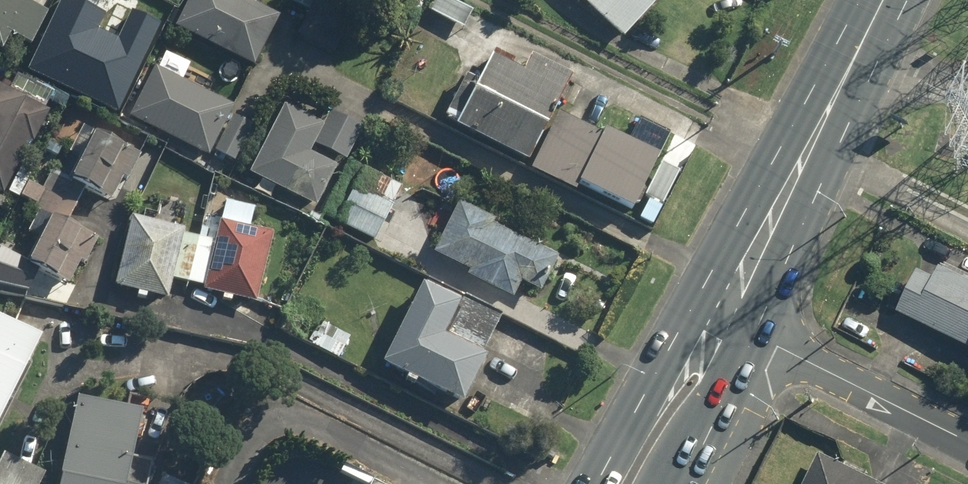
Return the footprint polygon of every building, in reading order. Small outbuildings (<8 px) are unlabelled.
[(24,3),(26,0),(0,0),(0,52),(8,36),(29,47),(46,13),(24,3)] [(23,69),(117,116),(163,23),(134,9),(119,40),(98,30),(108,10),(87,0),(58,0),(23,69)] [(173,29),(251,70),(277,21),(237,0),(188,0),(173,29)] [(346,30),(351,20),(313,0),(298,0),(284,27),(334,53),(346,60),(358,36),(346,30)] [(461,30),(470,11),(444,0),(435,0),(428,15),(461,30)] [(619,43),(654,6),(648,0),(574,0),(619,43)] [(490,60),(453,129),(525,167),(554,113),(572,80),(528,57),(518,75),(490,60)] [(147,65),(120,116),(207,161),(211,154),(232,165),(251,128),(231,117),(234,110),(147,65)] [(280,111),(246,175),(312,213),(336,172),(309,157),(313,149),(341,165),(361,129),(289,88),(276,109),(280,111)] [(2,196),(31,147),(34,149),(51,119),(0,89),(0,195),(2,196)] [(554,113),(525,167),(575,194),(577,189),(629,216),(639,196),(660,207),(678,174),(655,162),(669,136),(643,122),(629,147),(600,131),(597,136),(554,113)] [(24,268),(71,292),(96,240),(66,226),(81,195),(110,208),(136,155),(87,132),(64,181),(49,174),(41,192),(25,184),(18,199),(35,207),(23,232),(37,239),(24,268)] [(356,187),(336,224),(373,244),(393,207),(356,187)] [(170,282),(201,289),(200,293),(218,297),(217,303),(232,306),(233,300),(254,305),(270,235),(250,231),(255,209),(221,201),(216,223),(212,240),(181,233),(186,210),(164,204),(158,226),(129,219),(112,290),(133,295),(132,299),(144,302),(145,298),(165,303),(170,282)] [(428,254),(430,255),(466,272),(463,277),(511,301),(518,287),(539,297),(558,259),(492,227),(493,224),(453,204),(428,254)] [(13,260),(0,254),(0,288),(13,260)] [(941,275),(938,280),(922,272),(901,314),(967,349),(967,280),(944,268),(941,275)] [(460,300),(422,281),(379,368),(459,408),(483,361),(479,359),(500,316),(461,297),(460,300)] [(312,321),(302,340),(339,360),(349,342),(312,321)] [(37,344),(0,326),(0,416),(37,344)] [(73,400),(56,483),(148,483),(153,460),(130,456),(139,414),(73,400)] [(865,478),(868,472),(846,460),(842,467),(820,456),(805,483),(876,483),(865,478)]
